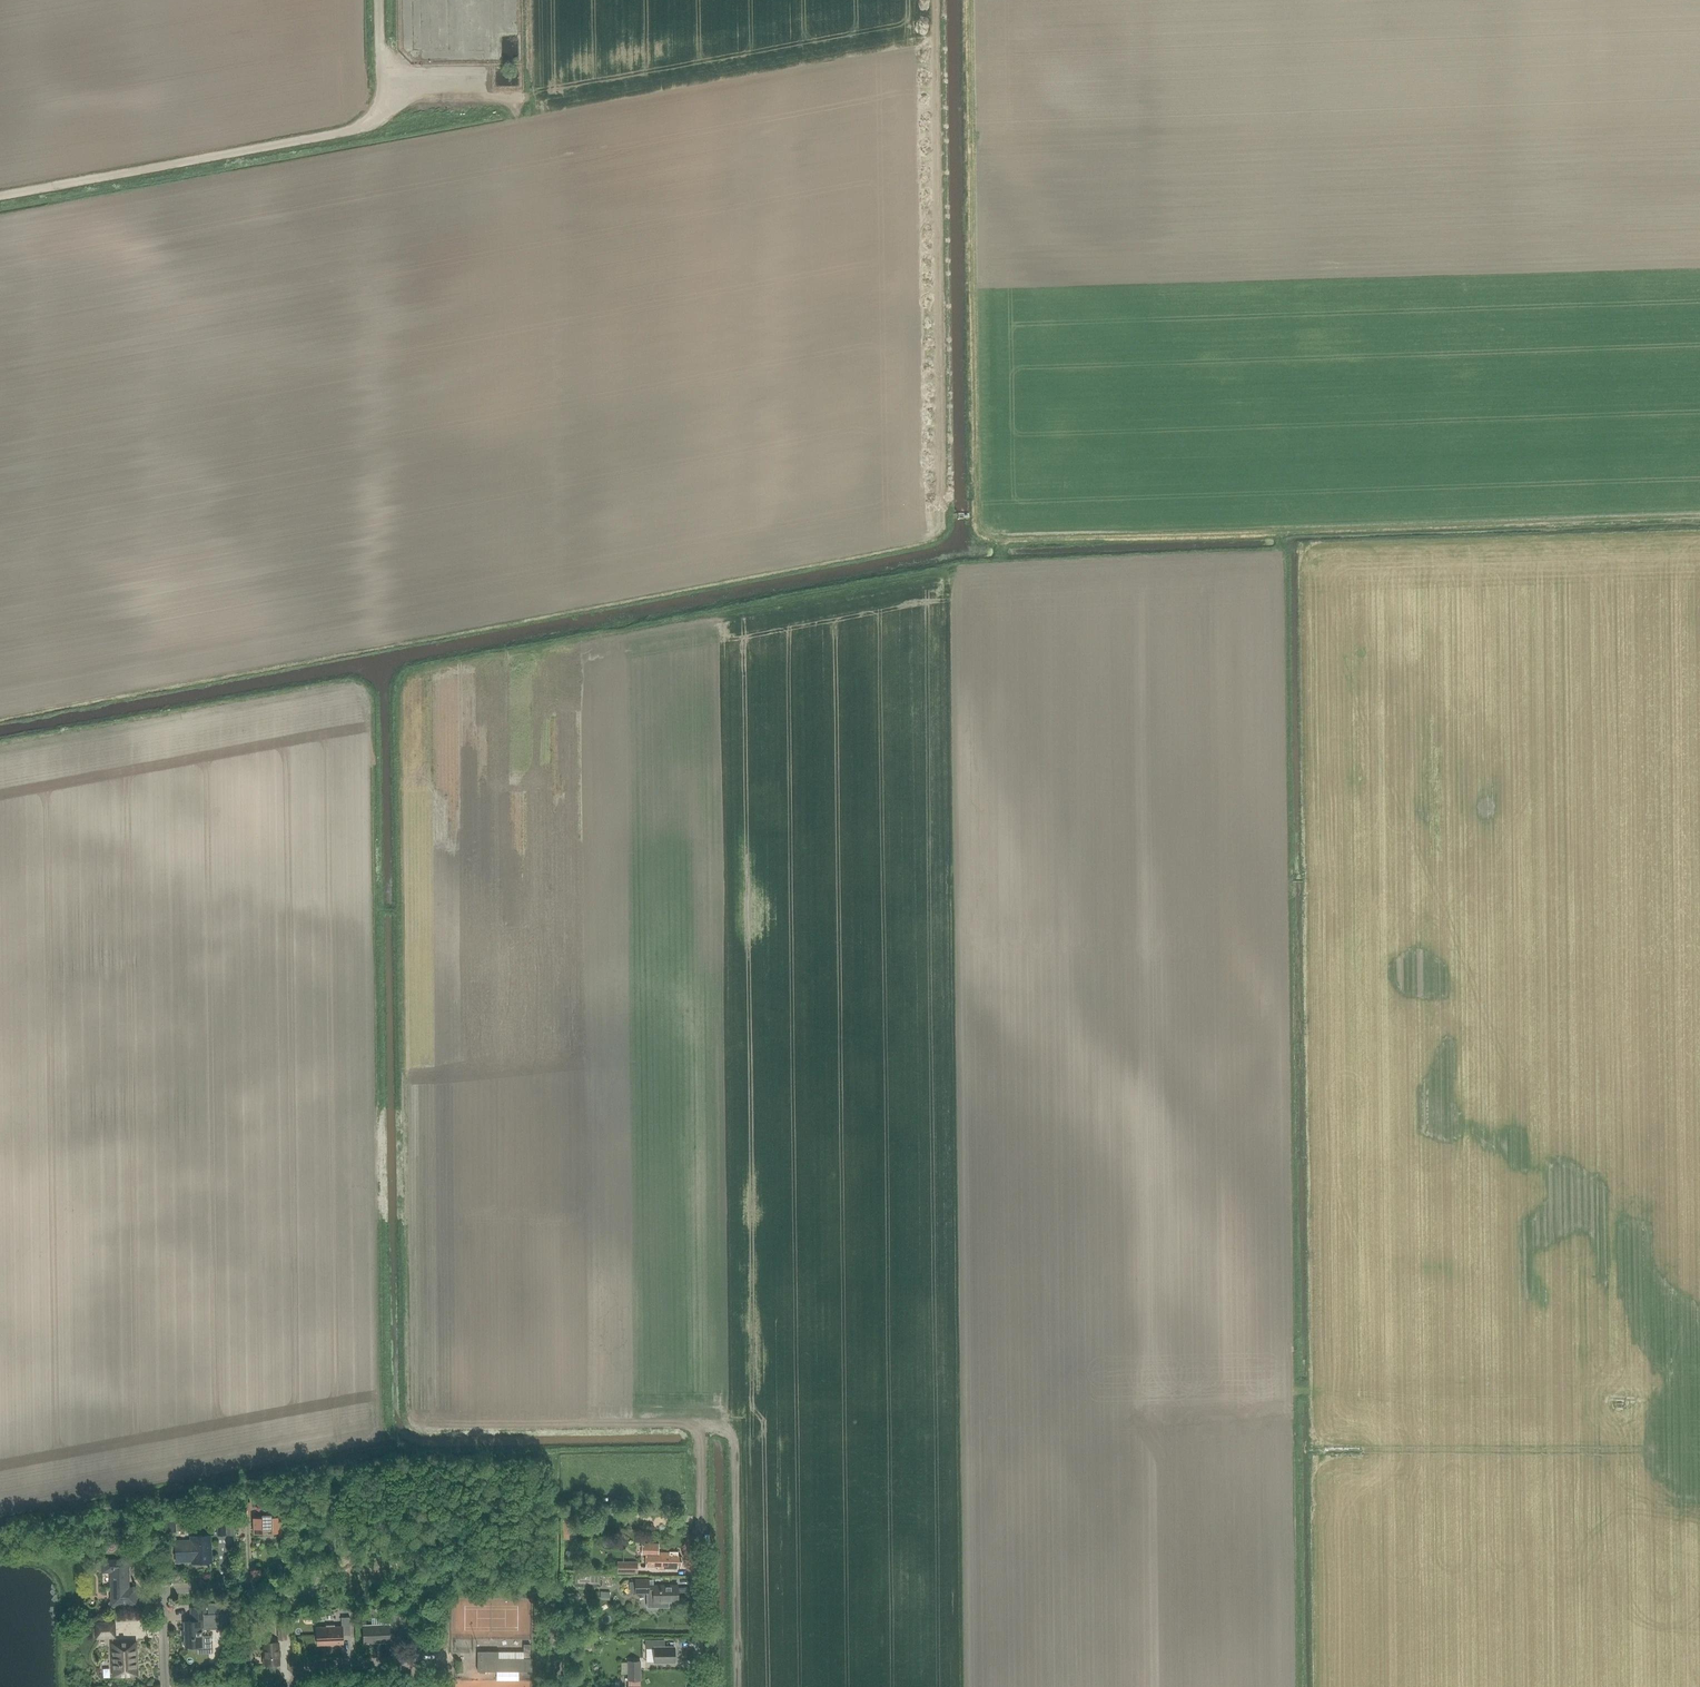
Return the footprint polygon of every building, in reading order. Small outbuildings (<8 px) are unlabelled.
[(244,1510),(242,1510),(242,1517),(251,1517),(250,1502),(243,1503),(244,1510)] [(226,1514),(217,1514),(218,1536),(227,1535),(226,1514)] [(263,1518),(254,1518),(254,1534),(263,1534),(263,1537),(273,1536),(273,1533),(282,1533),(281,1517),(272,1518),(272,1514),(263,1515),(263,1518)] [(192,1564),(212,1563),(211,1536),(191,1537),(191,1541),(176,1541),(176,1563),(192,1562),(192,1564)] [(642,1544),(642,1554),(646,1554),(646,1566),(659,1567),(659,1568),(679,1568),(679,1565),(682,1565),(682,1557),(679,1557),(679,1551),(670,1551),(670,1552),(659,1552),(659,1544),(642,1544)] [(136,1589),(129,1589),(128,1560),(102,1560),(102,1561),(100,1561),(97,1563),(97,1566),(97,1569),(100,1571),(103,1572),(111,1572),(111,1589),(116,1589),(116,1596),(116,1606),(136,1606),(136,1596),(136,1589)] [(617,1574),(637,1574),(637,1562),(617,1562),(617,1574)] [(637,1580),(637,1594),(654,1593),(654,1602),(655,1608),(670,1607),(670,1602),(679,1602),(679,1585),(650,1586),(650,1580),(637,1580)] [(223,1628),(222,1615),(206,1616),(206,1608),(191,1608),(192,1622),(184,1622),(185,1630),(182,1630),(182,1636),(185,1636),(185,1648),(197,1647),(198,1654),(212,1653),(212,1636),(203,1636),(203,1629),(223,1628)] [(222,1615),(223,1628),(234,1628),(233,1610),(221,1611),(222,1615)] [(390,1633),(399,1633),(398,1616),(389,1616),(389,1625),(364,1626),(364,1644),(390,1643),(390,1633)] [(344,1635),(352,1635),(351,1618),(342,1618),(343,1626),(336,1627),(336,1625),(327,1625),(327,1627),(317,1628),(318,1646),(345,1644),(344,1635)] [(98,1639),(115,1638),(115,1623),(97,1624),(98,1639)] [(227,1643),(234,1643),(234,1628),(226,1629),(227,1643)] [(676,1648),(665,1648),(664,1639),(645,1639),(645,1648),(655,1648),(655,1662),(676,1662),(676,1648)] [(115,1677),(137,1675),(136,1643),(113,1644),(115,1677)] [(265,1666),(281,1666),(280,1643),(265,1643),(266,1659),(265,1659),(265,1666)] [(532,1672),(532,1651),(524,1651),(523,1658),(499,1658),(499,1652),(478,1652),(478,1671),(532,1672)] [(628,1686),(641,1686),(641,1682),(641,1662),(628,1662),(628,1682),(628,1686)]
